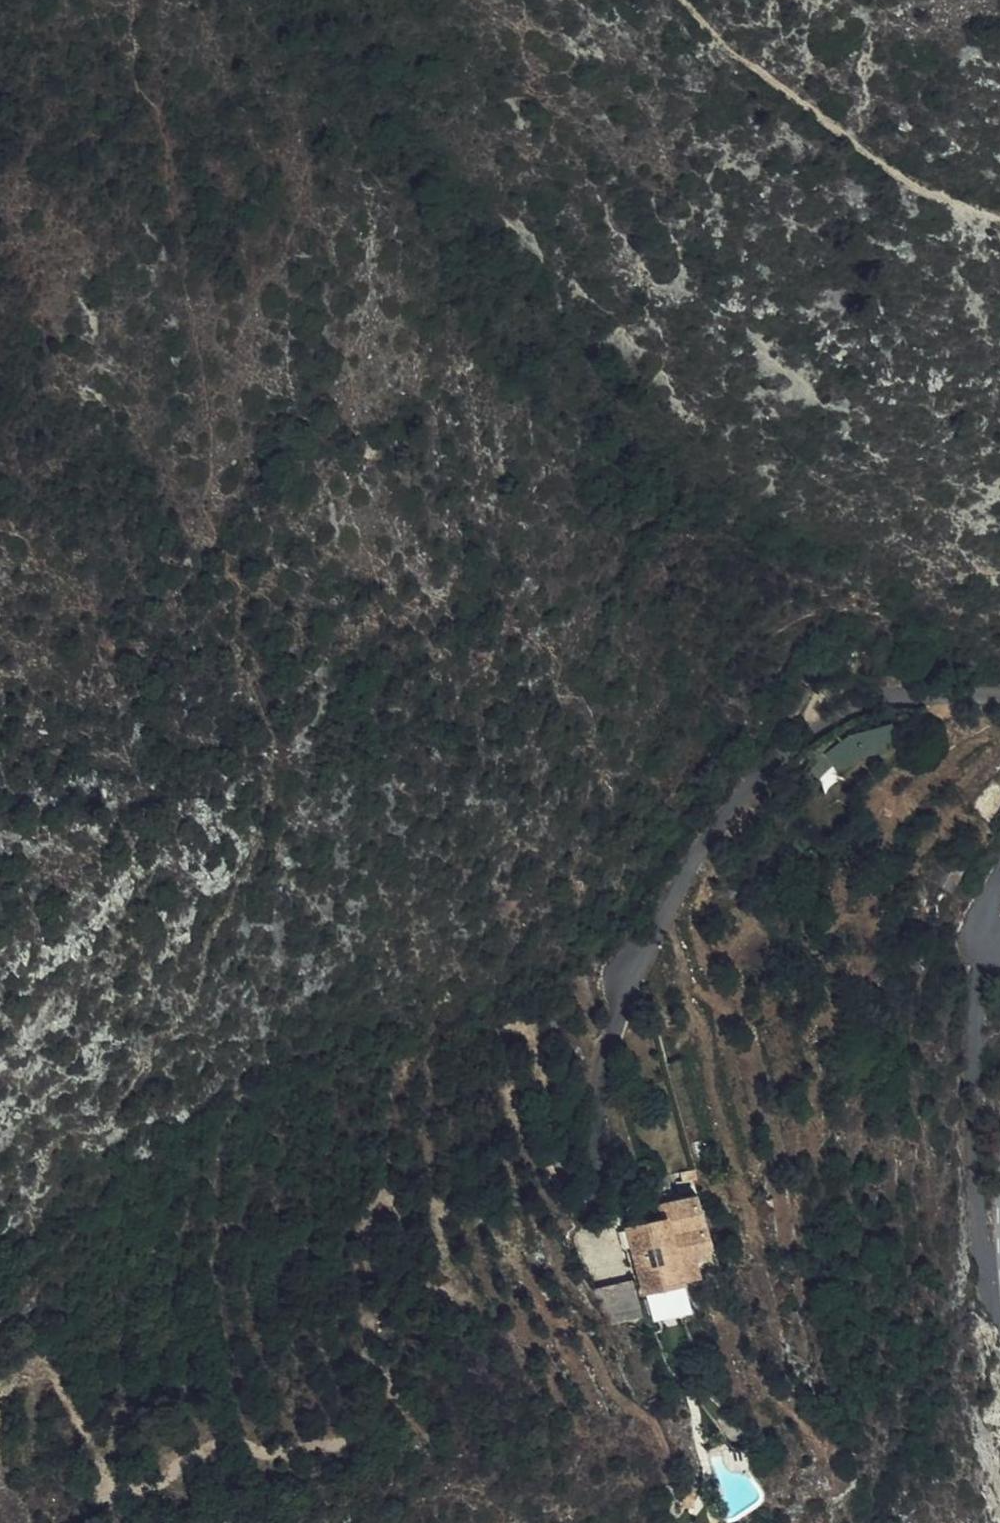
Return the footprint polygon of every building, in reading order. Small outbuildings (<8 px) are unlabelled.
[(769,734),(776,737),(789,709),(778,705),(769,734)] [(789,709),(776,737),(786,740),(795,711),(789,709)] [(893,721),(804,754),(813,778),(902,745),(893,721)] [(935,879),(952,889),(965,864),(948,855),(935,879)] [(702,1210),(693,1188),(668,1199),(676,1224),(702,1210)] [(673,1249),(708,1236),(702,1210),(676,1224),(667,1229),(666,1229),(673,1249)] [(639,1240),(645,1260),(673,1249),(666,1229),(639,1240)] [(645,1260),(650,1277),(680,1268),(673,1249),(645,1260)]
